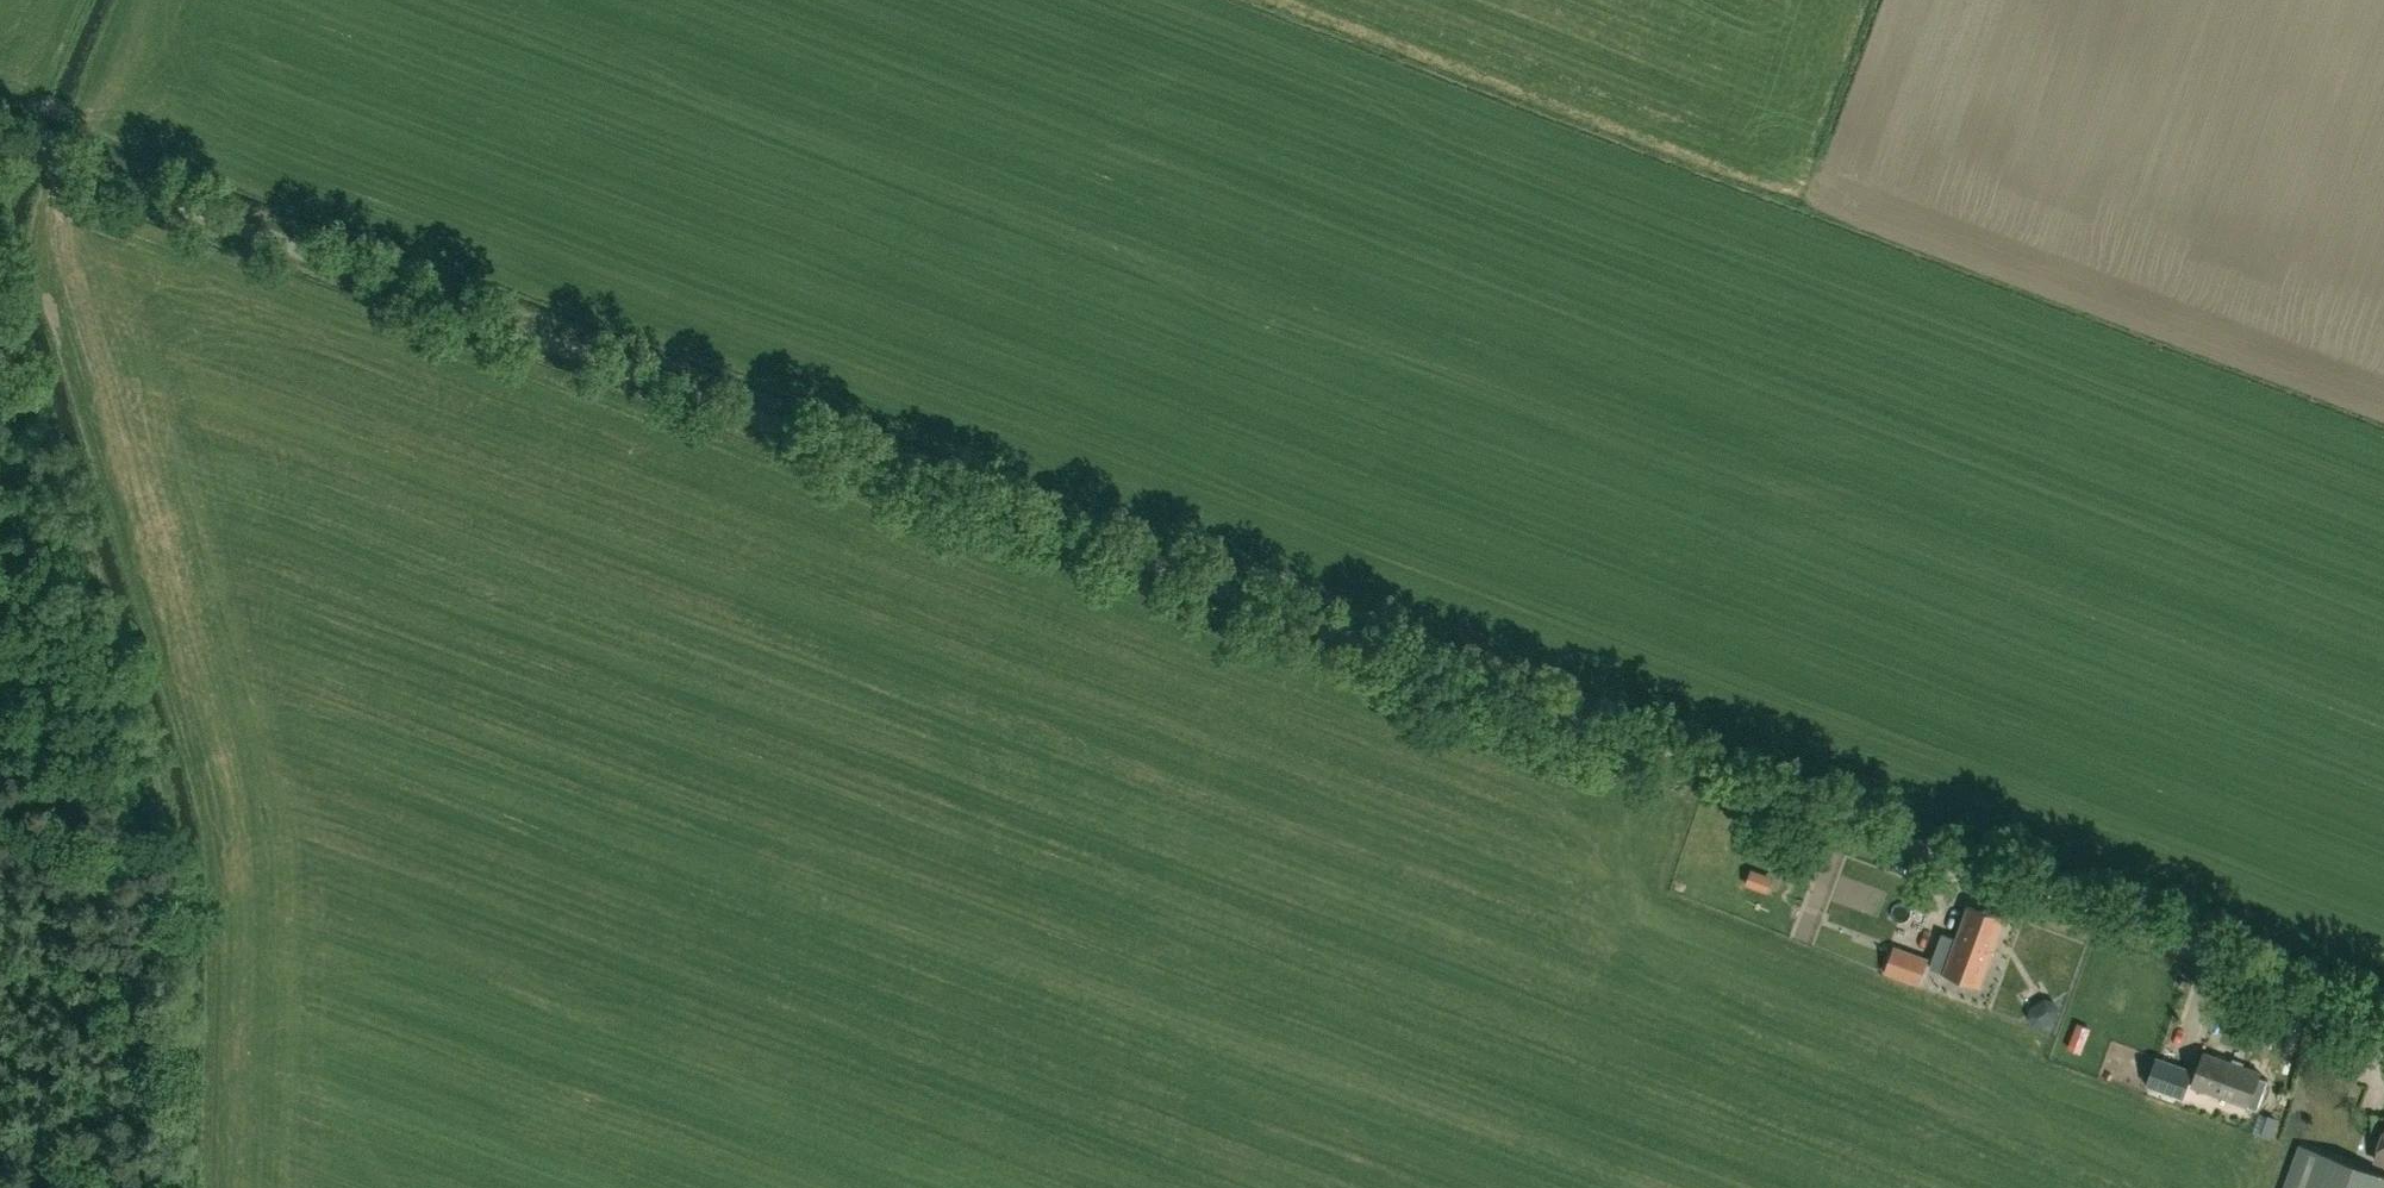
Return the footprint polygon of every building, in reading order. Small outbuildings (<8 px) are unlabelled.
[(1934,966),(1981,982),(1984,983),(2006,916),(1973,905),(1961,941),(1944,936),(1934,966)] [(1896,946),(1886,972),(1920,985),(1930,958),(1896,946)] [(2057,1006),(2040,1016),(2052,1036),(2069,1026),(2057,1006)] [(2192,1085),(2249,1105),(2261,1070),(2204,1051),(2192,1085)] [(2185,1097),(2195,1067),(2156,1054),(2146,1084),(2185,1097)] [(2374,1158),(2383,1161),(2383,1130),(2374,1158)] [(2283,1187),(2383,1187),(2383,1174),(2299,1144),(2283,1187)]
